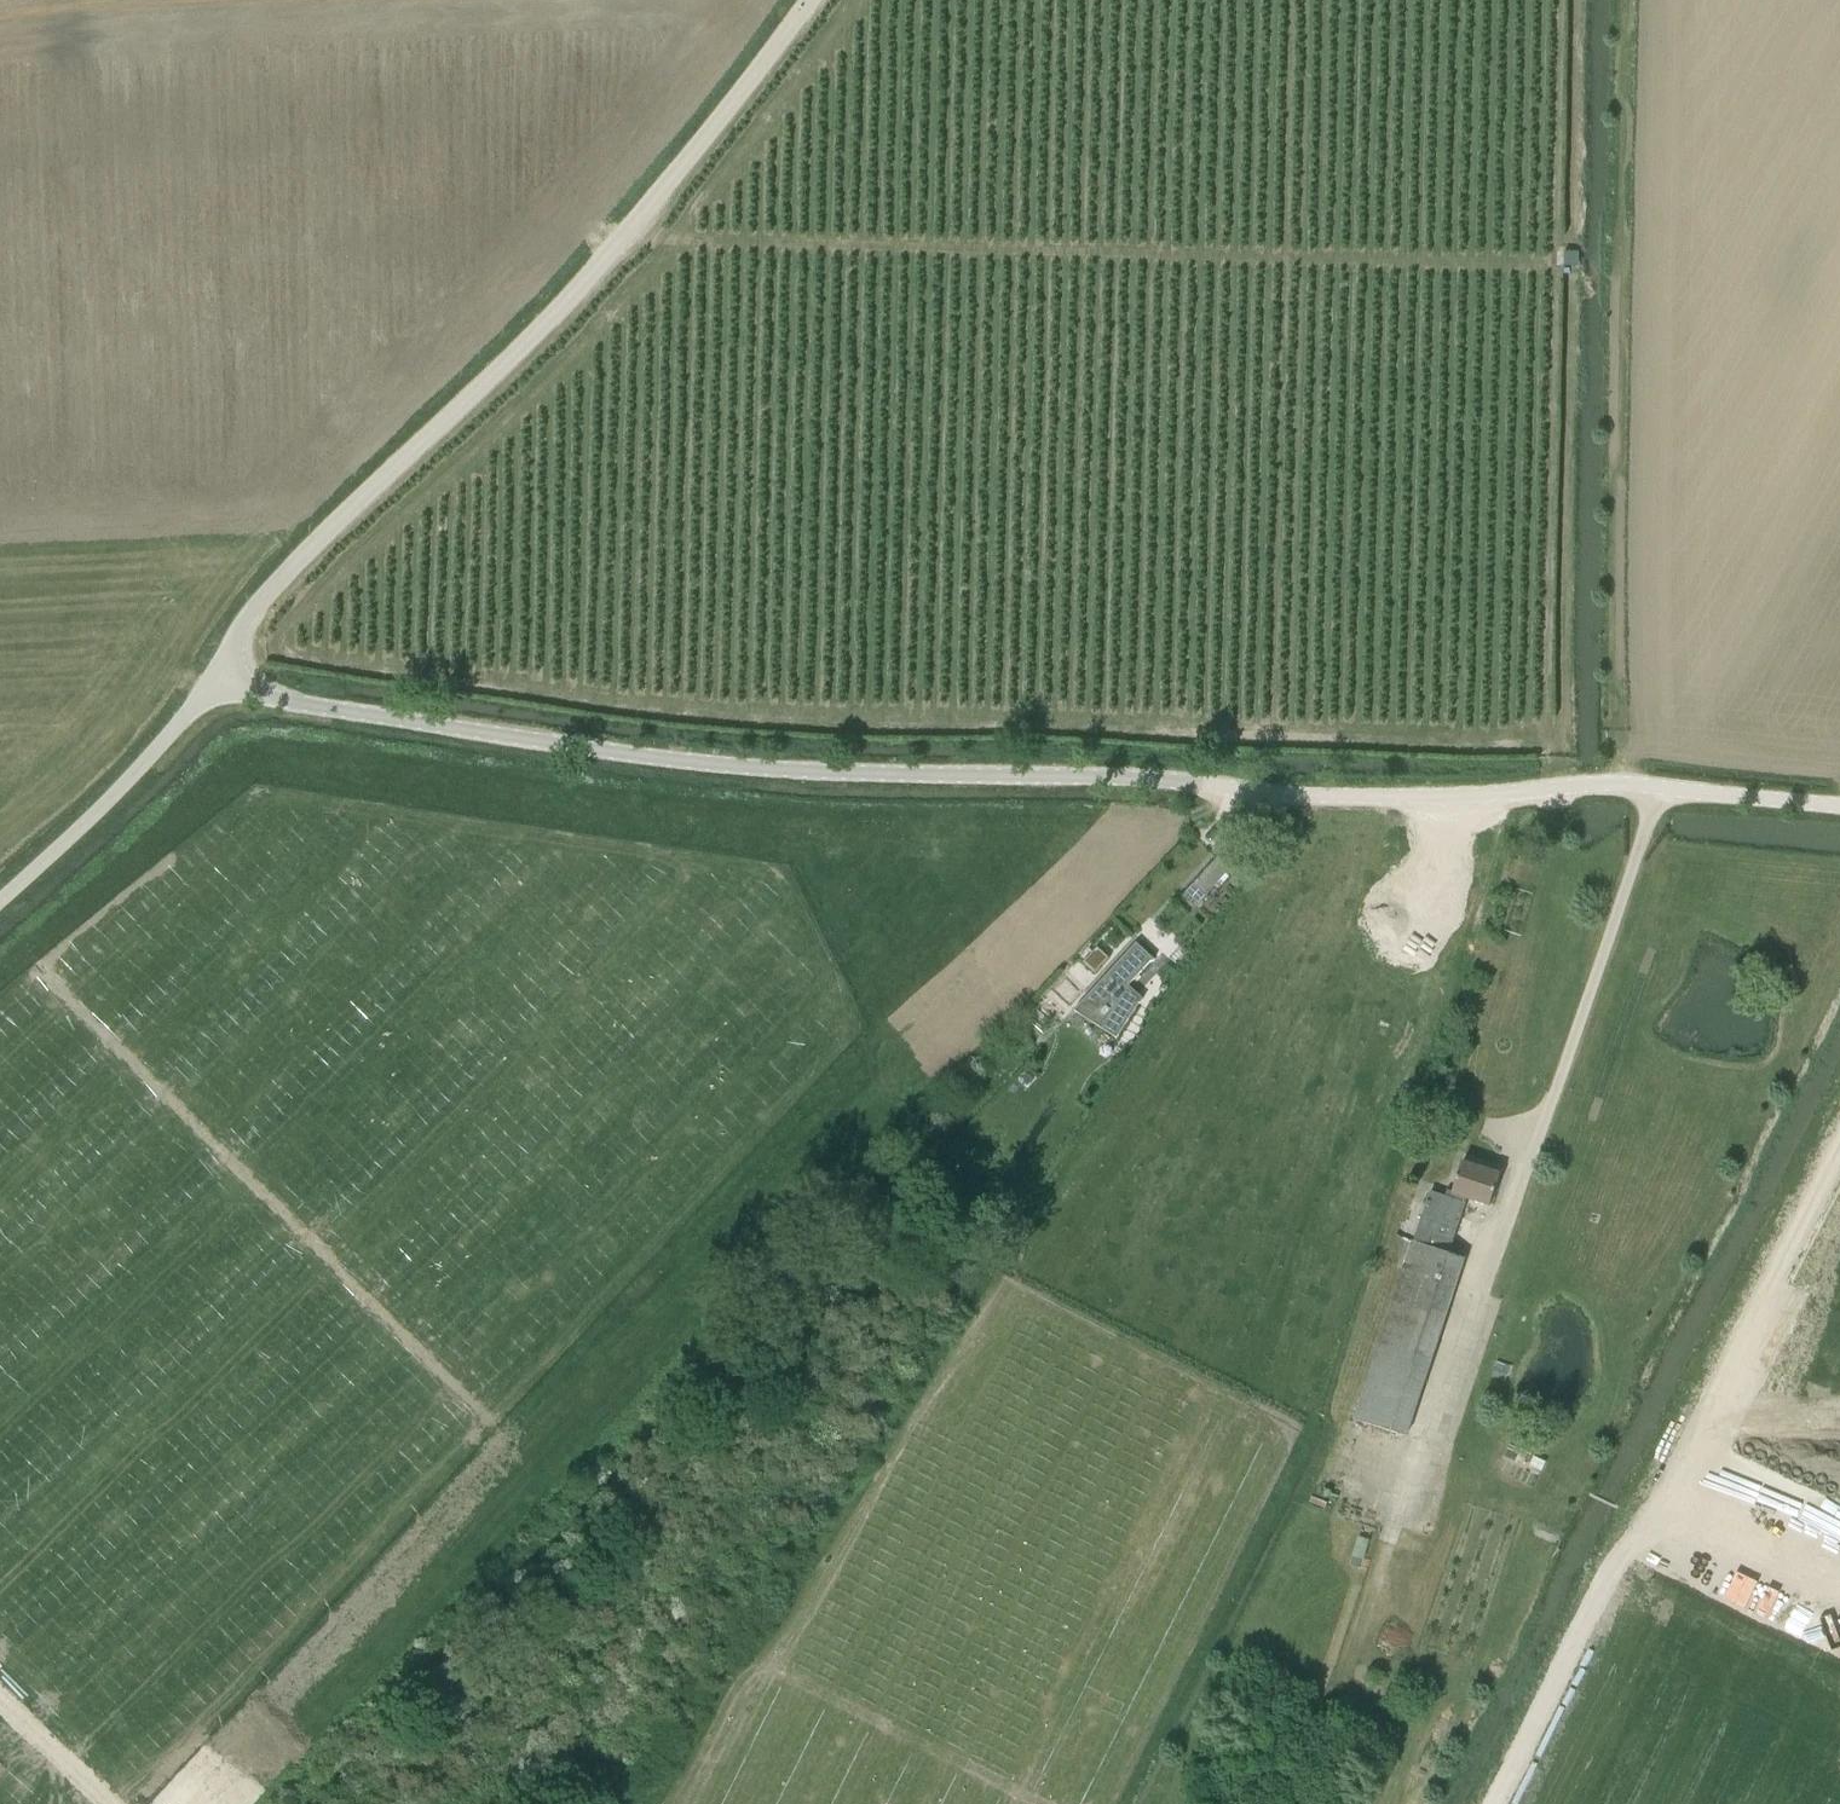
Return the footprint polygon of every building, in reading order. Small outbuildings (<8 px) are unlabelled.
[(1182,897),(1195,908),(1229,870),(1217,859),(1182,897)] [(1139,1002),(1125,988),(1153,960),(1136,944),(1074,1011),(1116,1039),(1139,1002)] [(1065,973),(1051,988),(1070,1004),(1083,990),(1065,973)] [(1462,1164),(1451,1195),(1466,1201),(1489,1209),(1500,1176),(1462,1164)] [(1430,1194),(1413,1245),(1448,1256),(1466,1201),(1451,1195),(1447,1193),(1445,1199),(1430,1194)] [(1412,1244),(1379,1343),(1431,1361),(1464,1261),(1448,1256),(1413,1245),(1412,1244)] [(1528,1453),(1522,1464),(1539,1473),(1545,1461),(1528,1453)] [(1363,1560),(1369,1541),(1358,1537),(1352,1557),(1363,1560)]
